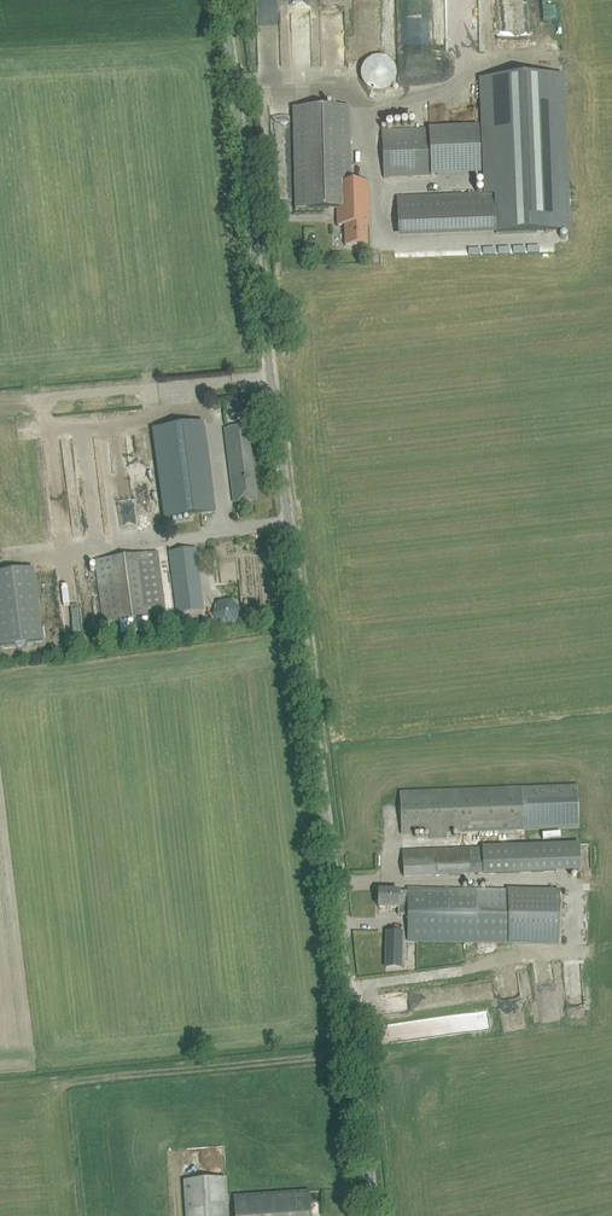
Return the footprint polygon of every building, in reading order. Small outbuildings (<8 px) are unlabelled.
[(360,72),(360,75),(361,80),(364,84),(366,87),(368,88),(371,90),(375,91),(379,91),(384,90),(388,89),(393,84),(395,79),(396,74),(396,69),(394,64),(390,60),(386,57),(382,56),(376,56),(371,57),(371,56),(367,59),(364,63),(361,68),(360,72)] [(481,126),(382,130),(384,178),(483,174),(484,194),(396,197),(398,238),(496,234),(496,233),(570,231),(564,74),(479,78),(481,126)] [(350,106),(305,107),(293,108),(295,209),(337,208),(338,225),(345,225),(345,246),(367,245),(367,224),(369,224),(368,181),(352,181),(350,106)] [(154,430),(155,442),(166,518),(215,511),(203,423),(154,430)] [(228,428),(230,440),(234,469),(229,469),(232,503),(257,500),(248,426),(228,428)] [(194,548),(168,552),(177,615),(202,611),(194,548)] [(158,551),(94,560),(102,624),(166,615),(158,551)] [(34,568),(0,573),(0,646),(43,641),(34,568)] [(220,598),(219,607),(212,607),(212,619),(242,620),(242,603),(234,603),(234,599),(220,598)] [(522,788),(413,792),(401,792),(402,834),(429,833),(429,838),(446,838),(446,832),(578,827),(577,786),(522,788)] [(580,870),(579,843),(501,847),(502,873),(580,870)] [(502,873),(501,847),(476,848),(477,874),(502,873)] [(477,874),(476,848),(469,848),(403,851),(404,876),(470,874),(477,874)] [(508,888),(508,891),(475,890),(420,888),(408,888),(408,892),(399,892),(399,891),(379,891),(378,907),(398,907),(398,914),(408,915),(407,941),(508,943),(558,945),(560,890),(508,888)] [(386,931),(385,967),(401,967),(402,931),(386,931)] [(183,1179),(185,1215),(229,1215),(226,1176),(183,1179)] [(297,1192),(234,1196),(236,1215),(310,1215),(309,1191),(297,1192)]
